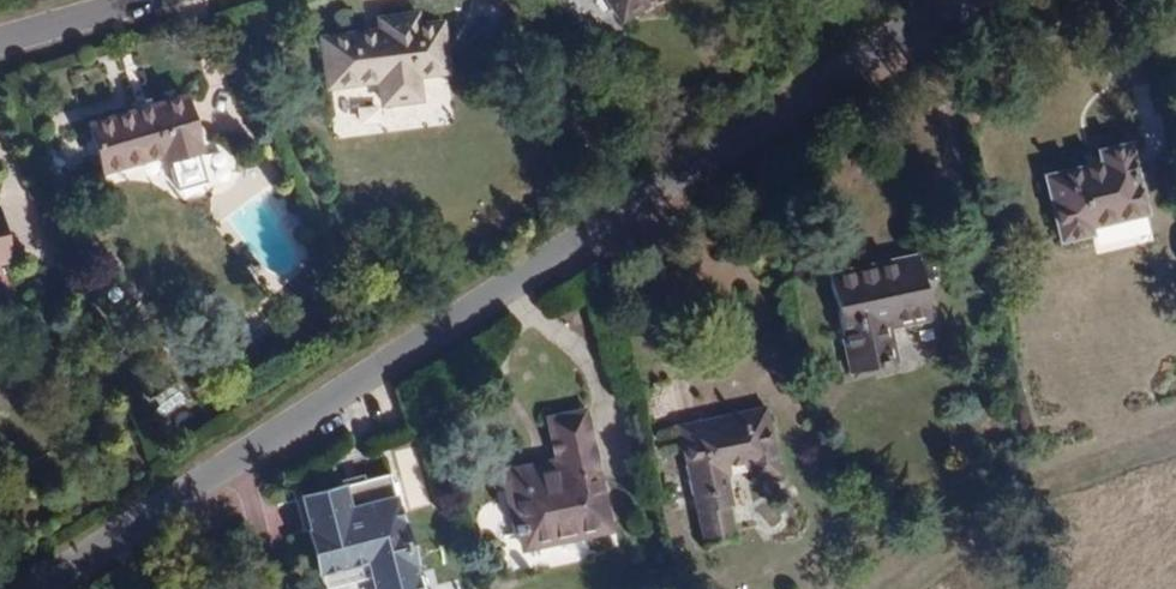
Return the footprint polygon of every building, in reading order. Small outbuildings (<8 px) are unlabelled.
[(591,42),(655,0),(565,0),(591,42)] [(449,73),(445,26),(420,29),(419,15),(380,18),(381,33),(323,39),(328,86),(384,80),(386,102),(423,99),(421,76),(449,73)] [(203,152),(187,99),(89,127),(102,175),(166,156),(168,162),(203,152)] [(1148,213),(1132,141),(1096,147),(1100,162),(1044,174),(1059,243),(1096,236),(1094,225),(1148,213)] [(3,211),(0,212),(0,264),(15,260),(3,211)] [(956,315),(942,249),(852,269),(874,367),(922,360),(916,324),(956,315)] [(782,474),(766,406),(681,424),(705,541),(734,534),(728,506),(736,504),(729,473),(751,468),(754,480),(782,474)] [(601,536),(574,413),(534,421),(544,463),(493,474),(511,557),(601,536)] [(410,487),(385,491),(387,503),(367,507),(365,496),(324,505),(339,583),(383,575),(387,588),(431,588),(410,487)] [(387,503),(385,491),(384,488),(364,492),(365,496),(367,507),(387,503)] [(383,575),(339,583),(340,588),(387,588),(383,575)]
